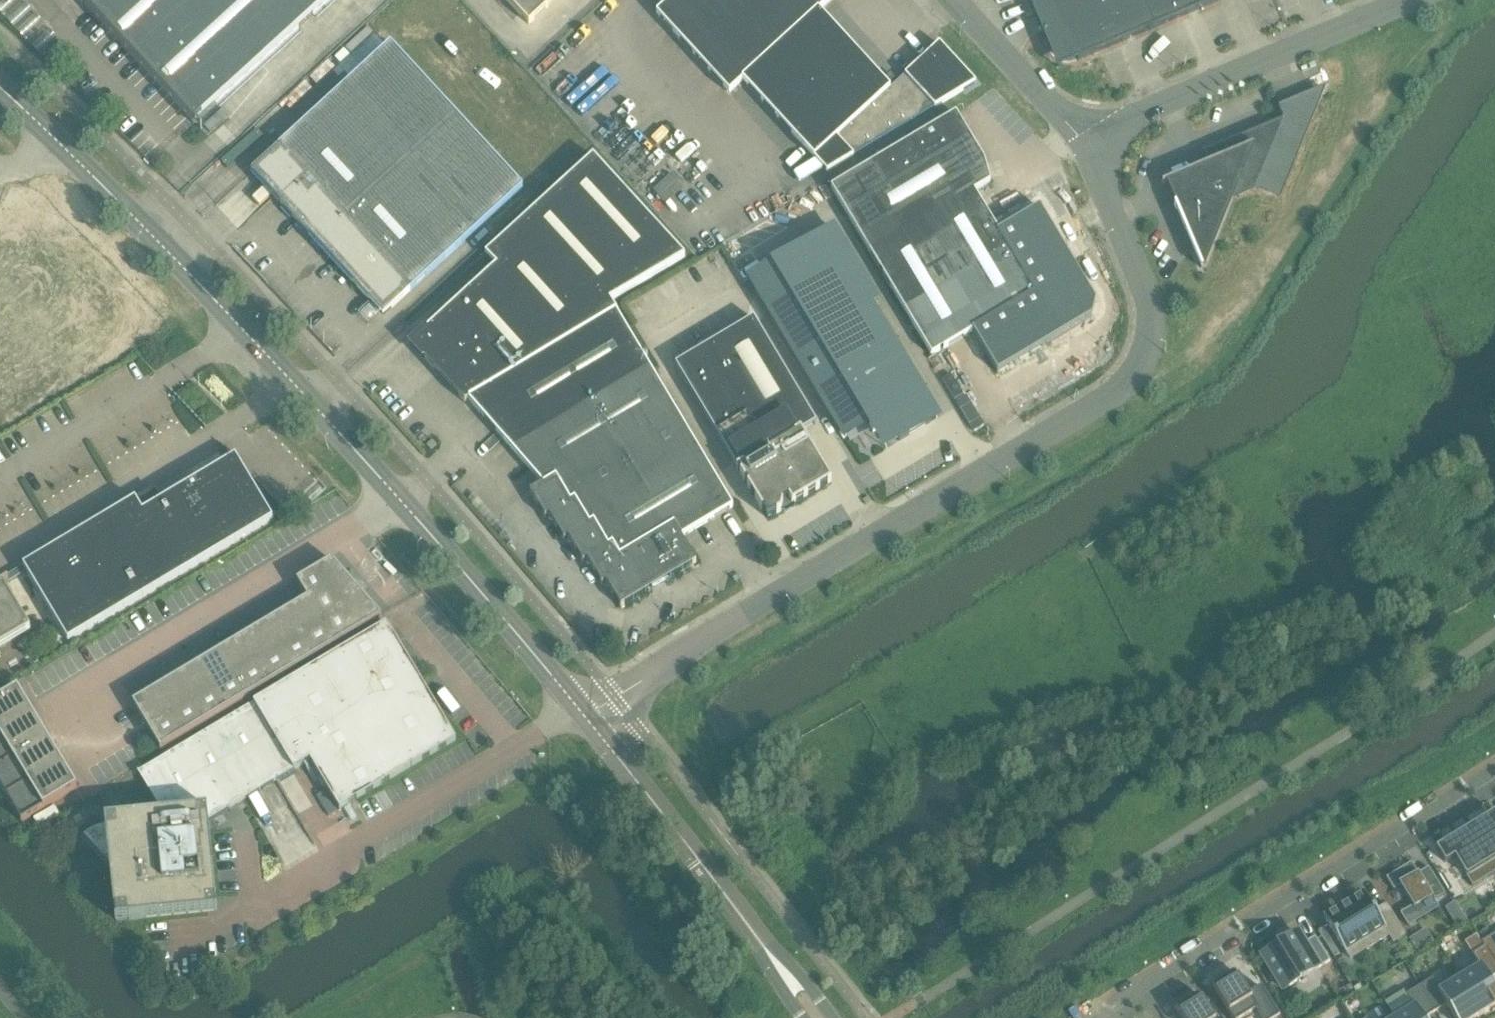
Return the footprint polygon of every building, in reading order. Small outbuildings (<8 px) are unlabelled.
[(194,123),(329,0),(81,0),(194,123)] [(528,25),(546,9),(538,0),(505,0),(528,25)] [(546,9),(556,0),(538,0),(546,9)] [(729,94),(743,82),(827,172),(975,84),(939,45),(890,90),(818,12),(832,0),(673,0),(656,15),(729,94)] [(1048,48),(1050,48),(1051,50),(1053,54),(1057,57),(1061,60),(1066,61),(1070,61),(1075,59),(1077,59),(1078,61),(1218,2),(1218,0),(1028,0),(1048,48)] [(251,172),(383,316),(522,188),(390,44),(251,172)] [(1170,182),(1178,204),(1179,204),(1217,188),(1219,193),(1230,198),(1256,188),(1278,197),(1322,89),(1278,107),(1283,119),(1209,151),(1214,162),(1169,181),(1169,183),(1170,182)] [(1052,341),(1063,344),(1066,332),(1092,317),(1095,302),(1039,207),(997,232),(974,193),(990,183),(984,162),(955,114),(935,127),(831,189),(931,357),(969,334),(980,352),(984,353),(997,374),(1052,341)] [(568,539),(583,563),(587,561),(602,586),(606,583),(620,608),(696,563),(681,538),(732,507),(616,313),(617,313),(610,302),(685,257),(593,157),(485,255),(495,267),(420,337),(427,344),(418,352),(464,403),(468,401),(542,485),(529,493),(545,519),(549,516),(564,541),(568,539)] [(1179,204),(1178,204),(1174,205),(1201,269),(1230,198),(1219,193),(1217,188),(1179,204)] [(845,436),(866,424),(873,434),(888,425),(899,442),(930,424),(919,406),(923,404),(915,390),(919,388),(889,337),(864,313),(875,300),(833,230),(750,280),(845,439),(847,438),(845,436)] [(736,469),(767,520),(780,513),(781,508),(785,509),(791,505),(791,506),(831,482),(801,433),(815,424),(753,319),(675,366),(737,469),(736,469)] [(30,631),(3,587),(8,584),(8,583),(26,573),(67,642),(273,519),(272,519),(283,513),(284,514),(285,513),(260,486),(255,489),(235,456),(142,512),(135,499),(22,566),(23,567),(0,580),(0,649),(30,631)] [(297,582),(307,599),(310,603),(349,580),(332,561),(297,582)] [(365,598),(349,580),(310,603),(322,624),(365,598)] [(382,618),(365,598),(322,624),(335,646),(382,618)] [(335,646),(322,624),(310,603),(307,599),(287,612),(314,658),(335,646)] [(287,612),(265,625),(292,671),(314,658),(287,612)] [(83,835),(109,864),(115,923),(217,912),(208,822),(310,761),(339,811),(455,741),(386,625),(138,773),(163,815),(105,821),(105,825),(100,826),(97,827),(94,828),(91,830),(88,832),(85,834),(83,835)] [(265,625),(243,638),(271,684),(292,671),(265,625)] [(243,638),(221,651),(249,697),(271,684),(243,638)] [(221,651),(199,664),(227,710),(249,697),(221,651)] [(199,664),(178,677),(205,723),(227,710),(199,664)] [(178,677),(156,690),(183,736),(205,723),(178,677)] [(0,701),(0,735),(33,716),(18,690),(0,701)] [(156,690),(133,704),(161,750),(183,736),(156,690)] [(33,716),(0,735),(0,768),(47,740),(33,716)] [(47,740),(0,768),(0,788),(6,798),(62,764),(47,740)] [(77,790),(62,764),(6,798),(21,823),(77,790)] [(1436,849),(1445,864),(1454,858),(1472,887),(1494,873),(1494,869),(1491,862),(1494,859),(1494,814),(1494,813),(1436,849)] [(1411,863),(1386,879),(1393,891),(1399,887),(1412,907),(1400,914),(1408,927),(1439,908),(1434,901),(1445,895),(1428,868),(1418,874),(1411,863)] [(1364,893),(1323,918),(1344,952),(1364,940),(1369,948),(1389,936),(1393,943),(1405,936),(1386,905),(1376,911),(1364,893)] [(1451,918),(1460,913),(1454,903),(1445,908),(1451,918)] [(1489,929),(1479,934),(1483,941),(1493,935),(1489,929)] [(1297,934),(1262,955),(1283,990),(1330,962),(1315,937),(1303,944),(1297,934)] [(1482,942),(1494,964),(1494,934),(1482,942)] [(1457,975),(1482,1016),(1490,1010),(1492,1013),(1494,1011),(1494,988),(1489,979),(1494,976),(1494,964),(1482,942),(1481,943),(1484,947),(1472,955),(1477,963),(1457,975)] [(1212,987),(1231,1017),(1253,1017),(1257,1016),(1259,1017),(1272,1017),(1277,1015),(1261,988),(1248,996),(1233,971),(1220,979),(1221,981),(1212,987)] [(1419,987),(1435,1013),(1446,1006),(1453,1017),(1478,1017),(1482,1016),(1457,975),(1437,987),(1432,979),(1419,987)] [(1391,1015),(1393,1017),(1426,1017),(1435,1013),(1419,987),(1406,995),(1411,1003),(1391,1015)] [(1174,1007),(1181,1017),(1212,1017),(1198,995),(1189,1001),(1187,999),(1174,1007)]
